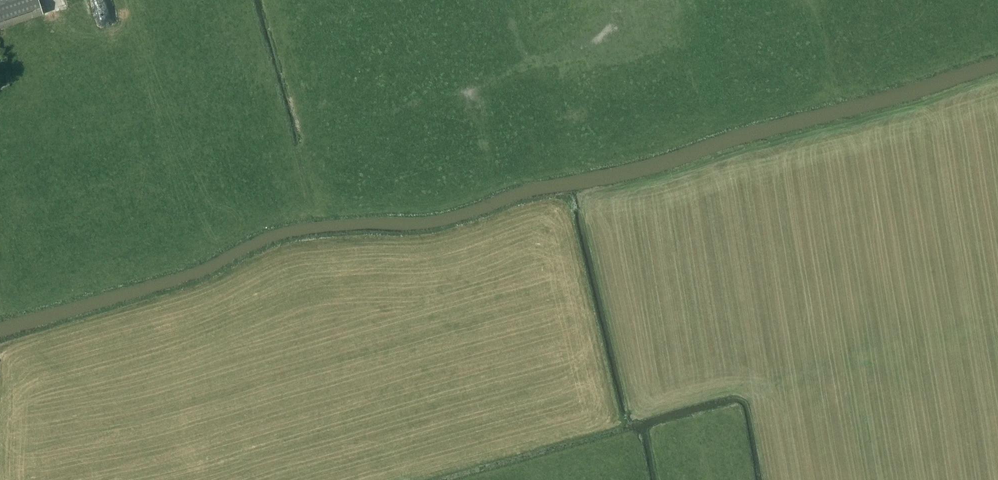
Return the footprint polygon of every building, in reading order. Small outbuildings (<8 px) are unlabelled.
[(44,14),(39,0),(0,0),(0,29),(44,14)] [(114,0),(94,0),(100,19),(118,13),(114,0)]
